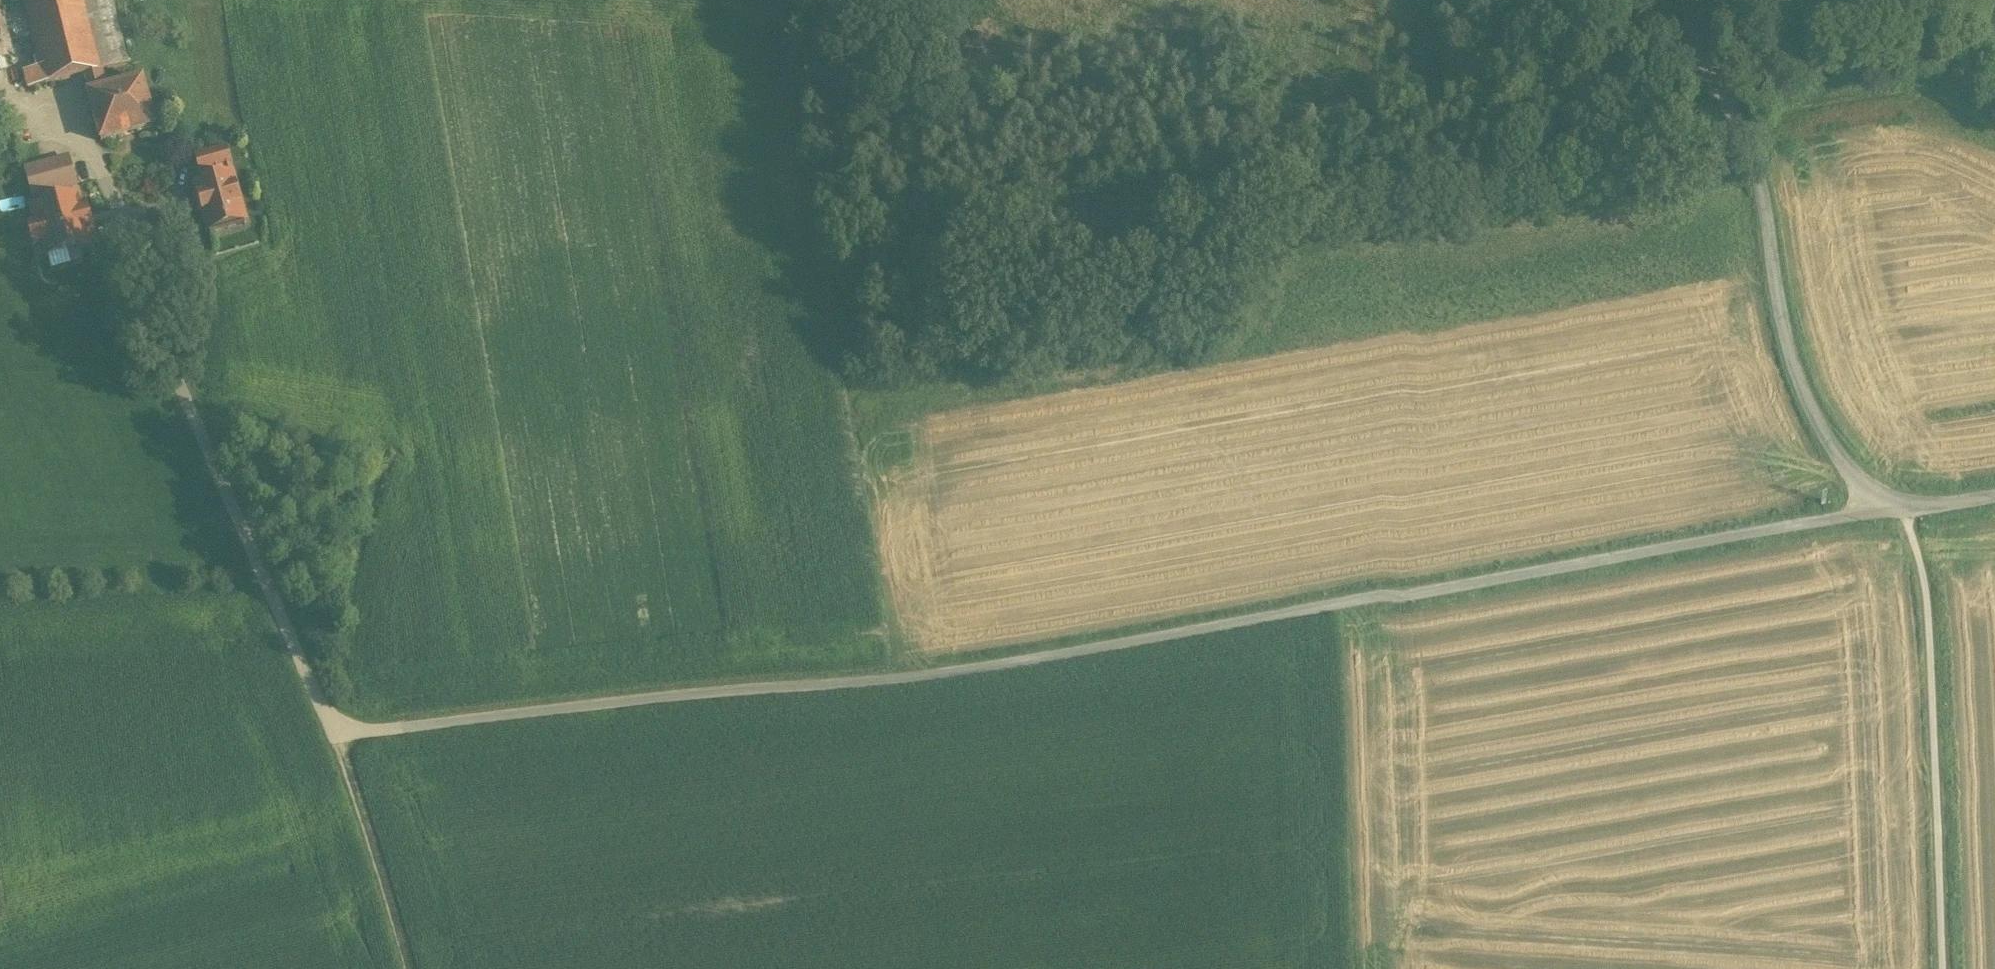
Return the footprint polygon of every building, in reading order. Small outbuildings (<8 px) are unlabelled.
[(24,4),(41,72),(45,88),(45,89),(85,79),(101,75),(82,2),(82,0),(39,0),(24,4)] [(82,2),(101,75),(127,69),(109,0),(88,0),(82,2)] [(41,72),(24,76),(28,92),(45,88),(41,72)] [(101,75),(85,79),(90,98),(113,92),(112,86),(105,88),(101,75)] [(90,98),(88,99),(101,146),(155,132),(142,84),(113,92),(90,98)] [(225,154),(197,162),(201,178),(213,175),(216,184),(232,179),(225,154)] [(27,174),(29,181),(34,201),(75,190),(67,163),(27,174)] [(216,184),(195,190),(207,232),(244,222),(232,179),(216,184)] [(52,267),(101,250),(97,236),(104,234),(90,195),(33,214),(52,267)]
